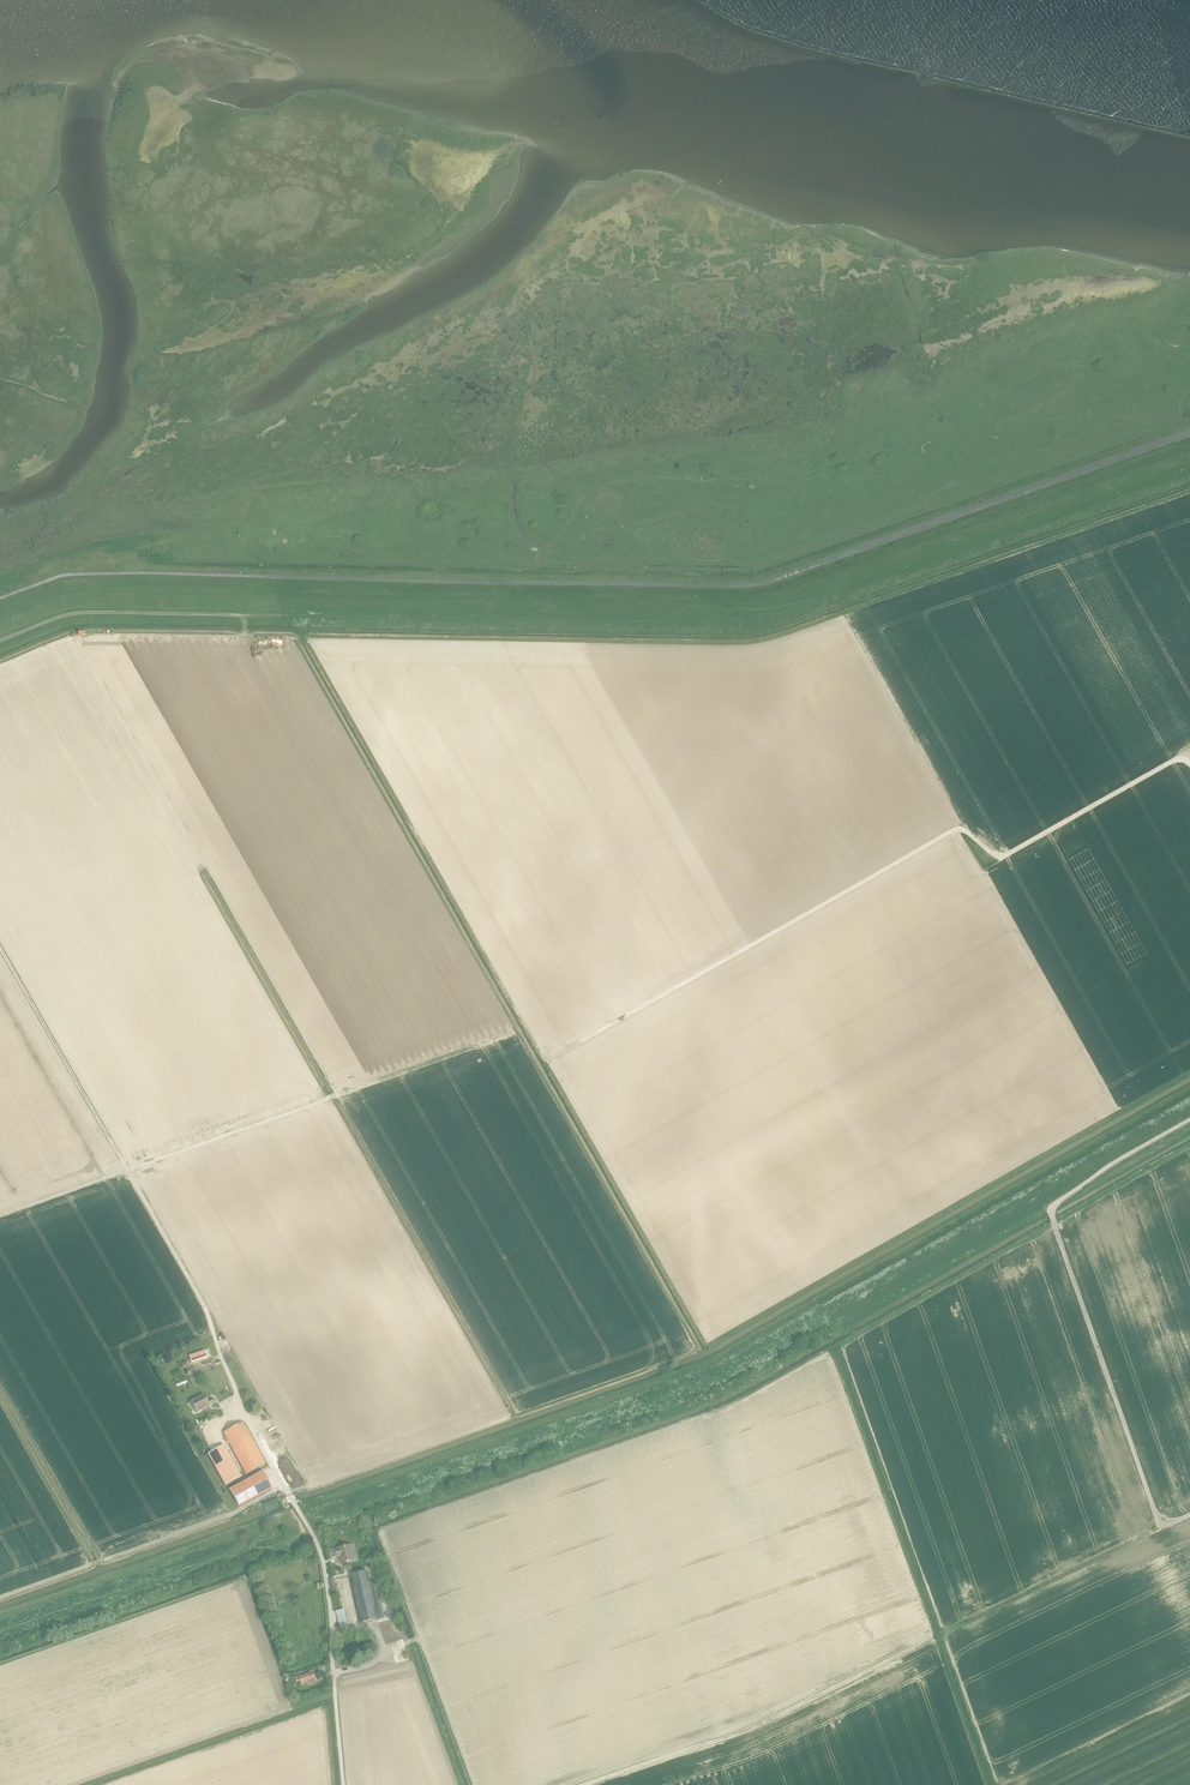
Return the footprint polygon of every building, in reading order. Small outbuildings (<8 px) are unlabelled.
[(207,1358),(205,1350),(189,1356),(192,1363),(207,1358)] [(204,1390),(200,1392),(202,1395),(190,1401),(194,1407),(197,1413),(210,1406),(209,1405),(215,1403),(212,1398),(207,1401),(203,1394),(205,1393),(204,1390)] [(231,1426),(237,1420),(235,1417),(228,1423),(231,1426)] [(265,1463),(243,1422),(223,1433),(246,1474),(265,1463)] [(224,1445),(209,1454),(226,1485),(242,1476),(224,1445)] [(229,1490),(239,1506),(271,1488),(262,1471),(229,1490)] [(342,1562),(348,1561),(354,1560),(351,1546),(332,1550),(334,1558),(341,1556),(342,1562)] [(378,1619),(384,1618),(376,1582),(370,1583),(368,1572),(350,1576),(361,1624),(378,1620),(378,1619)] [(336,1611),(340,1628),(346,1627),(342,1609),(336,1611)] [(300,1680),(302,1683),(316,1678),(314,1672),(295,1678),(296,1682),(300,1680)]
